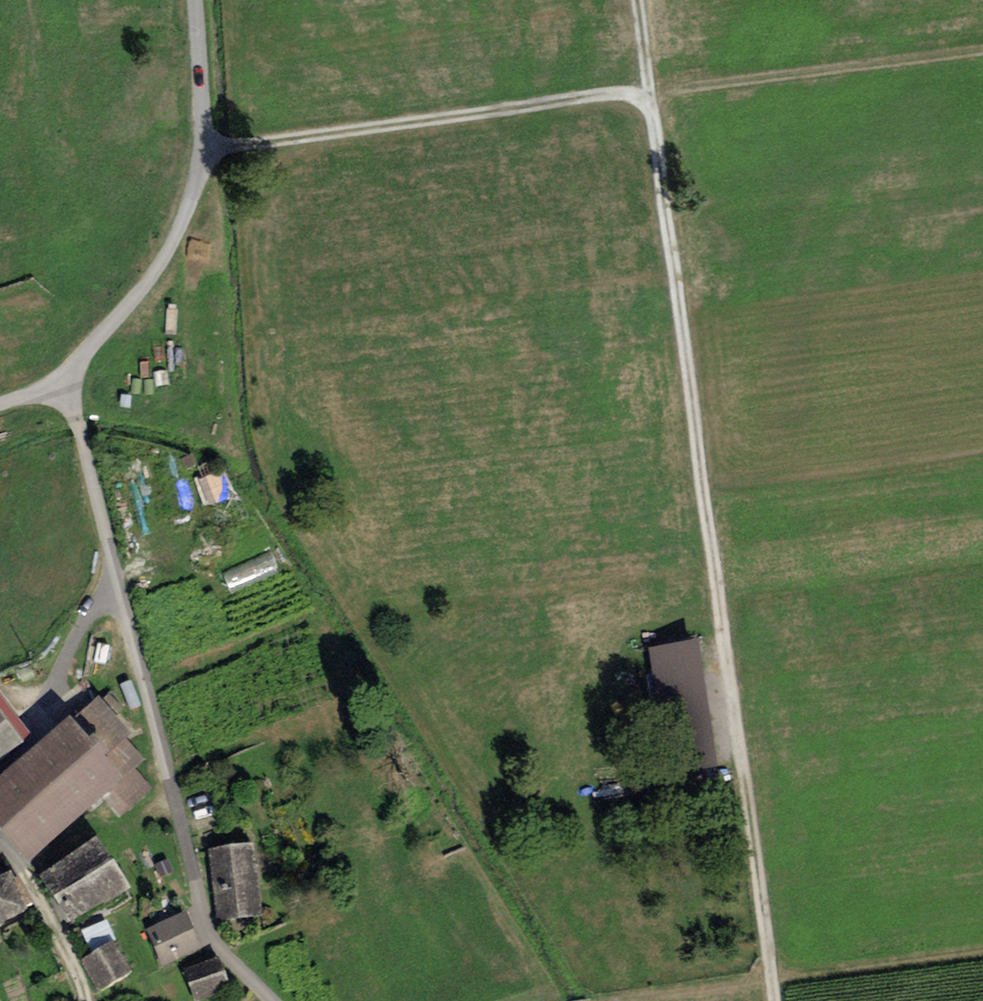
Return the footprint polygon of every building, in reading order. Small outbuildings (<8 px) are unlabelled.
[(696,644),(650,651),(669,778),(715,771),(696,644)] [(0,694),(0,763),(33,738),(0,694)] [(0,782),(0,829),(29,863),(104,797),(119,815),(150,788),(134,770),(144,761),(128,742),(134,736),(99,696),(0,782)] [(102,847),(43,883),(70,928),(129,892),(102,847)] [(254,848),(208,854),(218,926),(264,920),(254,848)] [(0,879),(0,930),(30,915),(10,874),(0,879)] [(185,916),(146,933),(163,969),(202,951),(185,916)] [(115,944),(80,962),(96,994),(132,976),(115,944)] [(184,973),(195,1000),(202,1000),(230,991),(218,960),(184,973)]
